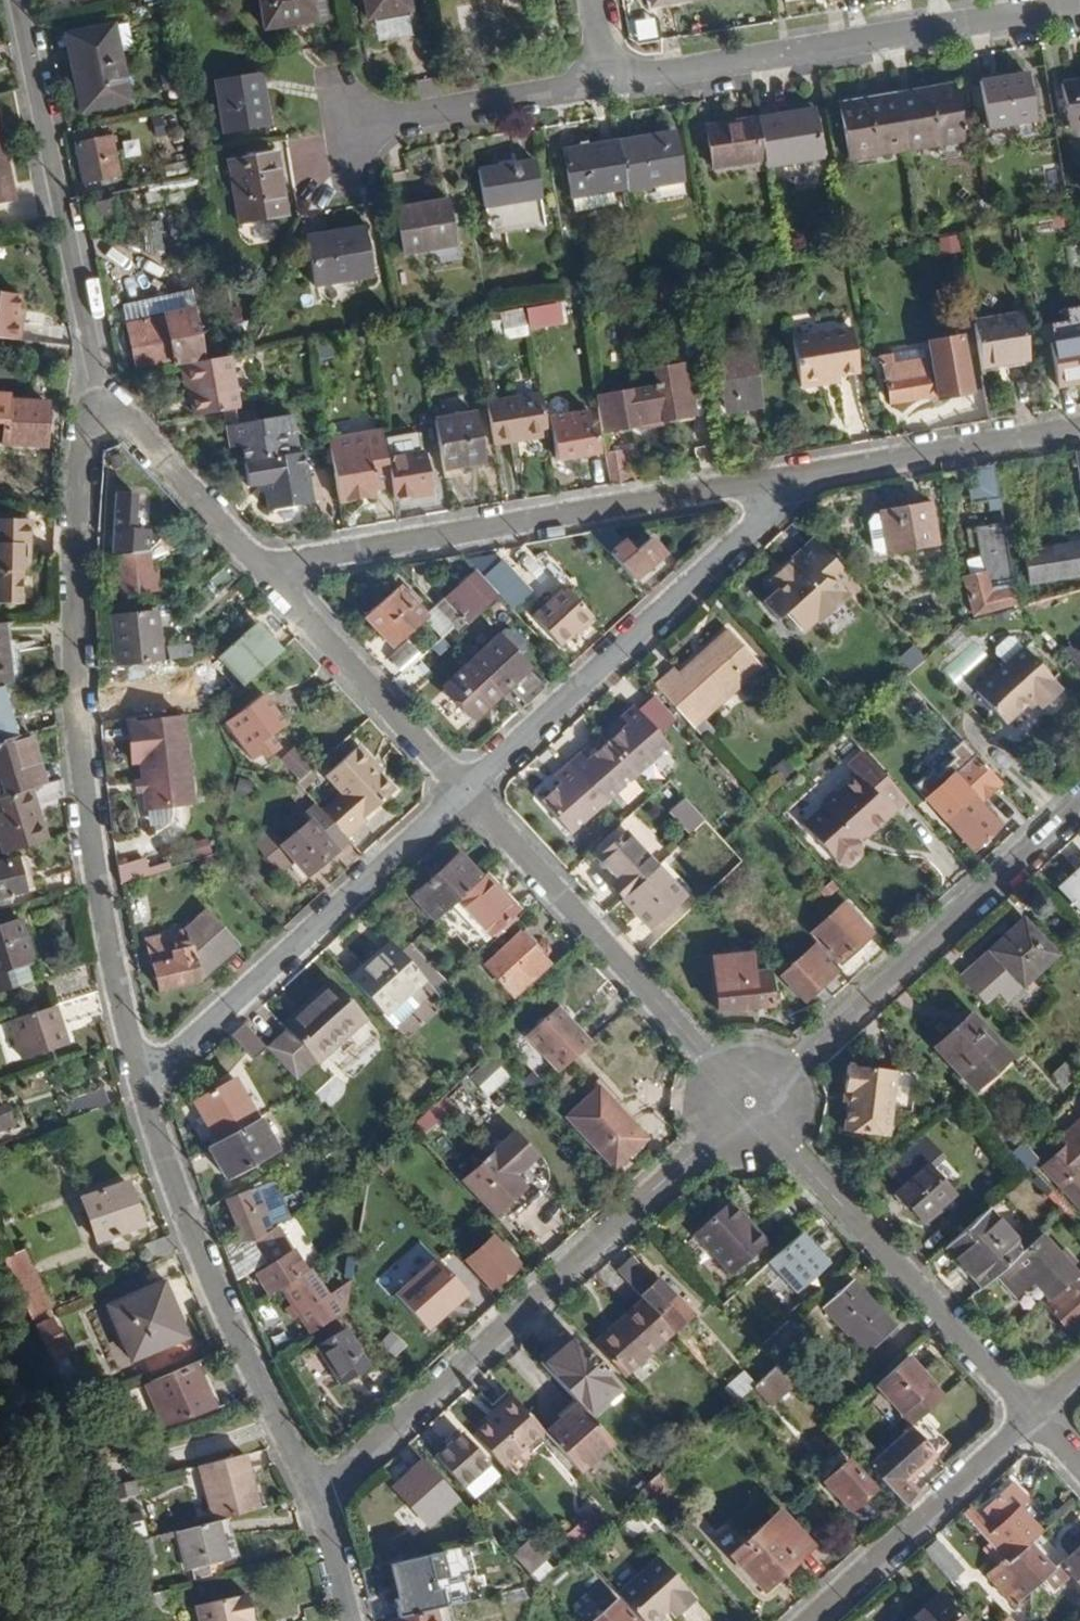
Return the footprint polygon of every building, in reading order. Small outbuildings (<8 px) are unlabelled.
[(309,0),(244,0),(249,28),(312,20),(309,0)] [(392,0),(347,0),(354,35),(378,49),(377,14),(394,11),(392,0)] [(378,49),(405,22),(402,9),(394,11),(377,14),(378,49)] [(117,54),(111,28),(96,31),(102,58),(117,54)] [(96,31),(95,29),(48,39),(65,116),(113,105),(102,58),(96,31)] [(1022,122),(1013,73),(965,82),(972,130),(1022,122)] [(254,124),(245,74),(200,82),(208,133),(254,124)] [(1047,84),(1054,129),(1079,125),(1079,79),(1047,84)] [(948,141),(939,86),(882,96),(891,149),(948,141)] [(891,149),(882,96),(825,105),(834,160),(891,149)] [(808,159),(799,109),(743,118),(750,157),(751,168),(808,159)] [(750,157),(743,118),(690,127),(696,166),(750,157)] [(118,174),(110,134),(96,136),(94,125),(73,129),(84,181),(118,174)] [(668,181),(660,130),(603,141),(612,190),(668,181)] [(612,190),(603,141),(548,150),(556,200),(598,192),(612,190)] [(272,216),(261,152),(215,160),(225,224),(272,216)] [(531,226),(520,160),(463,170),(475,236),(531,226)] [(305,203),(329,199),(323,162),(298,166),(305,203)] [(600,205),(598,192),(556,200),(558,211),(600,205)] [(119,220),(114,196),(81,203),(86,228),(119,220)] [(440,245),(432,200),(381,208),(388,253),(440,245)] [(1073,233),(1070,213),(1032,220),(1034,230),(1061,225),(1063,235),(1073,233)] [(356,276),(348,228),(292,238),(300,285),(356,276)] [(19,292),(0,290),(0,336),(20,339),(23,319),(17,319),(18,308),(19,292)] [(173,312),(170,295),(121,306),(125,322),(173,312)] [(570,324),(568,312),(560,313),(558,300),(525,306),(530,337),(542,336),(540,326),(561,323),(561,326),(570,324)] [(526,335),(522,307),(499,310),(501,318),(491,320),(493,335),(503,334),(503,338),(526,335)] [(204,360),(192,308),(173,312),(125,322),(135,366),(172,359),(173,365),(179,363),(204,360)] [(1028,359),(1019,313),(974,320),(982,368),(1028,359)] [(858,371),(851,327),(791,336),(800,388),(824,384),(823,377),(838,375),(858,371)] [(972,393),(961,336),(928,342),(930,359),(925,358),(893,365),(891,352),(882,354),(889,403),(937,393),(938,399),(972,393)] [(1049,342),(1055,387),(1079,383),(1079,337),(1049,342)] [(332,356),(330,341),(316,343),(318,358),(332,356)] [(72,359),(73,345),(46,342),(44,355),(72,359)] [(763,405),(752,344),(714,350),(725,412),(763,405)] [(893,365),(925,358),(924,346),(891,352),(893,365)] [(238,407),(229,355),(204,360),(179,363),(183,389),(189,389),(194,415),(222,410),(238,407)] [(692,413),(683,360),(652,364),(655,385),(595,394),(601,429),(637,422),(662,418),(692,413)] [(839,382),(838,375),(823,377),(824,384),(839,382)] [(839,379),(843,429),(858,428),(854,378),(839,379)] [(547,434),(539,391),(486,400),(494,444),(547,434)] [(47,401),(6,400),(5,416),(0,416),(0,420),(0,442),(45,445),(47,401)] [(255,420),(253,405),(238,407),(222,410),(224,425),(255,420)] [(598,452),(594,428),(589,429),(586,409),(547,416),(556,460),(598,452)] [(485,461),(477,412),(434,418),(443,468),(461,465),(485,461)] [(297,452),(291,414),(255,420),(224,425),(227,442),(239,441),(243,463),(297,452)] [(637,426),(662,423),(662,418),(637,422),(637,426)] [(386,457),(381,429),(327,439),(338,502),(359,499),(358,490),(373,488),(390,485),(386,457)] [(636,481),(634,468),(626,469),(623,448),(604,452),(610,486),(636,481)] [(431,493),(424,451),(386,457),(390,485),(393,499),(431,493)] [(122,463),(120,452),(109,455),(111,466),(122,463)] [(311,502),(301,452),(297,452),(243,463),(247,486),(267,482),(268,490),(263,491),(266,509),(311,502)] [(1000,508),(994,464),(977,467),(982,485),(971,487),(972,502),(987,500),(989,510),(1000,508)] [(463,476),(461,465),(443,468),(444,479),(463,476)] [(375,497),(373,488),(358,490),(359,499),(375,497)] [(148,549),(148,528),(133,528),(136,493),(114,492),(111,554),(117,553),(144,549),(148,549)] [(938,544),(929,502),(880,511),(880,514),(870,515),(867,520),(872,551),(878,554),(938,544)] [(21,572),(30,566),(30,519),(0,517),(0,602),(22,603),(21,572)] [(1018,606),(1001,522),(987,524),(988,544),(989,552),(981,554),(984,570),(968,575),(963,576),(972,615),(1018,606)] [(988,544),(987,524),(976,526),(977,544),(988,544)] [(634,581),(664,553),(651,537),(634,553),(624,540),(609,553),(634,581)] [(820,623),(860,587),(815,539),(772,577),(782,588),(777,593),(764,604),(779,620),(787,613),(804,631),(817,620),(820,623)] [(1023,550),(1028,582),(1079,574),(1079,541),(1023,550)] [(148,573),(144,549),(117,553),(122,593),(158,589),(157,573),(148,573)] [(1028,582),(1023,550),(1011,552),(1017,584),(1028,582)] [(482,577),(502,560),(494,551),(465,559),(474,569),(482,577)] [(529,553),(516,563),(539,596),(552,587),(529,553)] [(984,570),(981,554),(964,559),(968,575),(984,570)] [(530,590),(502,560),(482,577),(499,595),(512,609),(530,590)] [(459,631),(499,595),(482,577),(474,569),(435,606),(452,624),(459,631)] [(782,588),(772,577),(767,582),(777,593),(782,588)] [(427,617),(397,584),(363,615),(393,648),(427,617)] [(575,638),(596,620),(565,587),(532,617),(559,645),(572,633),(575,638)] [(160,659),(156,609),(112,612),(117,663),(160,659)] [(4,621),(0,622),(0,684),(1,684),(12,681),(4,621)] [(279,652),(254,623),(218,653),(244,683),(279,652)] [(451,639),(459,631),(452,624),(444,631),(451,639)] [(704,717),(763,665),(727,626),(680,671),(675,666),(655,684),(693,727),(704,717)] [(545,687),(528,670),(527,666),(515,654),(521,647),(520,641),(511,630),(504,629),(498,635),(496,634),(469,659),(471,662),(501,694),(509,685),(526,705),(545,687)] [(1024,646),(1014,636),(1007,635),(994,647),(994,652),(1005,665),(1024,646)] [(193,656),(190,642),(166,644),(168,658),(193,656)] [(907,671),(922,658),(909,644),(895,657),(907,671)] [(1061,691),(1024,646),(1005,665),(976,690),(1005,723),(1025,704),(1032,696),(1037,703),(1041,708),(1061,691)] [(501,694),(471,662),(442,688),(476,720),(501,694)] [(1,684),(0,684),(0,740),(29,733),(23,713),(9,717),(1,684)] [(285,723),(264,693),(224,722),(251,759),(260,752),(264,758),(280,747),(270,734),(285,723)] [(1031,710),(1037,703),(1032,696),(1025,704),(1031,710)] [(667,741),(633,701),(620,713),(625,720),(619,726),(648,758),(667,741)] [(229,714),(222,705),(215,710),(221,719),(229,714)] [(178,800),(167,715),(114,722),(119,760),(127,759),(129,778),(131,790),(133,806),(178,800)] [(715,730),(704,717),(693,727),(705,739),(715,730)] [(854,738),(868,728),(862,719),(847,730),(854,738)] [(569,831),(648,758),(619,726),(585,754),(581,751),(555,774),(561,781),(541,798),(569,831)] [(29,733),(0,740),(0,795),(36,785),(32,769),(38,766),(29,733)] [(843,752),(854,742),(846,733),(835,743),(843,752)] [(951,767),(970,752),(958,737),(939,753),(951,767)] [(282,762),(298,748),(293,743),(278,758),(282,762)] [(393,789),(369,764),(373,761),(358,745),(326,775),(343,794),(324,812),(344,834),(393,789)] [(312,764),(298,748),(282,762),(297,779),(312,764)] [(867,835),(905,798),(862,750),(848,763),(857,773),(839,790),(832,790),(824,798),(823,804),(802,823),(838,862),(848,862),(859,852),(860,841),(857,839),(864,832),(867,835)] [(979,804),(1002,782),(976,755),(929,799),(973,848),(1000,825),(979,804)] [(782,777),(796,765),(787,756),(774,768),(782,777)] [(43,782),(38,766),(32,769),(36,785),(43,782)] [(37,804),(64,795),(63,776),(43,782),(36,785),(0,795),(0,845),(2,852),(48,838),(37,804)] [(249,793),(252,781),(239,777),(235,791),(249,793)] [(685,834),(701,820),(680,796),(664,809),(685,834)] [(324,812),(316,804),(305,814),(309,819),(281,843),(271,831),(258,842),(280,870),(294,858),(307,875),(349,840),(344,834),(324,812)] [(657,866),(626,830),(598,855),(618,878),(611,885),(622,897),(657,866)] [(203,836),(182,841),(185,856),(207,852),(203,836)] [(457,900),(482,877),(459,851),(411,894),(435,920),(457,900)] [(33,887),(26,855),(18,857),(25,889),(33,887)] [(152,872),(147,855),(117,864),(120,882),(152,872)] [(18,857),(0,861),(0,895),(25,889),(18,857)] [(649,928),(685,896),(657,866),(622,897),(649,928)] [(1059,887),(1079,911),(1079,868),(1059,887)] [(520,912),(486,874),(482,877),(457,900),(490,937),(520,912)] [(841,961),(872,935),(843,902),(812,928),(841,961)] [(196,979),(236,943),(205,908),(181,929),(146,939),(158,988),(196,979)] [(18,913),(0,920),(0,991),(38,978),(18,913)] [(1004,995),(1052,952),(1023,920),(960,975),(980,998),(995,985),(1004,995)] [(549,961),(533,945),(536,942),(524,928),(485,964),(513,996),(549,961)] [(804,1001),(840,968),(815,941),(779,974),(804,1001)] [(447,984),(411,942),(400,951),(423,976),(437,992),(447,984)] [(407,991),(423,976),(400,951),(393,943),(352,980),(382,1013),(407,991)] [(772,1003),(768,969),(755,971),(754,952),(752,950),(712,956),(717,1009),(772,1003)] [(318,1062),(367,1017),(329,979),(280,1023),(286,1029),(267,1046),(295,1077),(314,1058),(318,1062)] [(62,1024),(103,1012),(98,991),(55,1004),(10,1018),(23,1057),(67,1042),(62,1024)] [(395,1027),(419,1005),(407,991),(382,1013),(395,1027)] [(591,1042),(557,1005),(525,1034),(560,1071),(591,1042)] [(976,1090),(1013,1056),(971,1010),(933,1044),(976,1090)] [(248,1057),(260,1046),(239,1023),(227,1033),(248,1057)] [(885,1134),(894,1070),(850,1062),(846,1086),(852,1087),(849,1101),(845,1128),(885,1134)] [(1063,1086),(1075,1074),(1065,1063),(1052,1075),(1063,1086)] [(495,1064),(473,1087),(485,1099),(507,1076),(495,1064)] [(217,1140),(256,1116),(234,1076),(193,1099),(217,1140)] [(606,1102),(584,1078),(567,1093),(573,1099),(584,1088),(601,1107),(606,1102)] [(111,1103),(105,1083),(77,1094),(84,1112),(111,1103)] [(849,1101),(852,1087),(846,1086),(843,1100),(849,1101)] [(478,1109),(453,1088),(443,1097),(467,1118),(478,1109)] [(601,1107),(584,1088),(573,1099),(554,1116),(600,1165),(630,1138),(601,1107)] [(1070,1099),(1079,1110),(1079,1089),(1070,1099)] [(5,1105),(0,1107),(0,1127),(12,1122),(5,1105)] [(276,1148),(258,1115),(256,1116),(217,1140),(208,1145),(226,1177),(276,1148)] [(1078,1172),(1079,1170),(1079,1118),(1059,1136),(1065,1144),(1042,1165),(1079,1206),(1079,1173),(1078,1172)] [(1023,1136),(1017,1128),(1008,1136),(1013,1144),(1023,1136)] [(496,1215),(525,1188),(515,1176),(540,1155),(519,1132),(494,1154),(491,1151),(462,1178),(496,1215)] [(953,1193),(930,1168),(942,1157),(925,1137),(887,1170),(902,1186),(896,1191),(922,1221),(953,1193)] [(1046,1157),(1037,1146),(1026,1155),(1036,1166),(1046,1157)] [(506,1229),(547,1191),(549,1186),(550,1174),(549,1166),(540,1155),(515,1176),(525,1188),(496,1215),(495,1217),(506,1229)] [(143,1224),(128,1178),(82,1194),(97,1241),(143,1224)] [(239,1202),(232,1186),(209,1196),(225,1232),(204,1241),(210,1254),(234,1243),(231,1235),(250,1227),(245,1216),(254,1212),(248,1198),(239,1202)] [(757,1241),(717,1198),(682,1231),(722,1274),(757,1241)] [(998,1271),(1041,1233),(1031,1222),(1014,1238),(988,1208),(946,1244),(983,1285),(998,1271)] [(800,1225),(775,1248),(808,1284),(834,1261),(800,1225)] [(292,1270),(265,1227),(234,1243),(210,1254),(223,1279),(244,1264),(247,1270),(242,1274),(254,1294),(268,1285),(292,1270)] [(1072,1254),(1061,1239),(1052,1246),(1041,1233),(998,1271),(1019,1295),(1035,1281),(1050,1297),(1061,1287),(1076,1273),(1064,1261),(1072,1254)] [(505,1263),(480,1236),(453,1260),(478,1288),(505,1263)] [(53,1304),(26,1247),(4,1256),(32,1314),(48,1307),(53,1304)] [(387,1291),(424,1331),(466,1293),(429,1253),(387,1291)] [(694,1313),(660,1277),(655,1281),(633,1255),(617,1267),(643,1296),(673,1330),(694,1313)] [(271,1291),(300,1274),(296,1268),(292,1270),(268,1285),(271,1291)] [(1079,1284),(1079,1270),(1076,1273),(1061,1287),(1069,1295),(1079,1284)] [(332,1310),(338,1283),(315,1297),(300,1274),(271,1291),(279,1303),(287,1315),(298,1332),(332,1310)] [(191,1332),(167,1277),(108,1302),(131,1358),(191,1332)] [(897,1325),(852,1277),(823,1304),(867,1352),(897,1325)] [(1079,1317),(1079,1284),(1069,1295),(1061,1287),(1050,1297),(1045,1302),(1068,1328),(1079,1317)] [(624,1376),(674,1330),(673,1330),(643,1296),(593,1341),(624,1376)] [(287,1315),(279,1303),(271,1308),(278,1320),(287,1315)] [(67,1346),(48,1307),(32,1314),(55,1361),(64,1357),(61,1349),(67,1346)] [(781,1346),(799,1329),(788,1317),(769,1334),(781,1346)] [(357,1364),(333,1325),(303,1343),(327,1382),(357,1364)] [(622,1391),(572,1333),(540,1361),(578,1402),(591,1417),(622,1391)] [(781,1346),(769,1334),(759,1343),(771,1356),(781,1346)] [(75,1361),(67,1346),(61,1349),(64,1357),(55,1361),(59,1369),(75,1361)] [(921,1384),(895,1355),(861,1385),(887,1414),(921,1384)] [(770,1369),(761,1360),(754,1367),(763,1375),(770,1369)] [(214,1408),(193,1361),(147,1382),(164,1425),(214,1408)] [(794,1382),(777,1362),(770,1369),(763,1375),(755,1383),(753,1385),(771,1403),(794,1382)] [(753,1385),(755,1383),(744,1370),(725,1387),(736,1400),(753,1385)] [(502,1465),(543,1429),(510,1393),(496,1405),(499,1410),(487,1419),(472,1432),(502,1465)] [(612,1441),(591,1417),(578,1402),(545,1431),(580,1470),(612,1441)] [(487,1419),(499,1410),(496,1405),(484,1415),(487,1419)] [(949,1440),(925,1412),(912,1424),(936,1450),(903,1480),(915,1495),(921,1489),(912,1480),(939,1455),(949,1440)] [(903,1480),(936,1450),(912,1424),(868,1464),(905,1504),(915,1495),(903,1480)] [(489,1460),(461,1428),(433,1454),(462,1486),(478,1471),(489,1460)] [(260,1506),(245,1451),(198,1463),(213,1518),(218,1517),(260,1506)] [(506,1472),(492,1457),(489,1460),(478,1471),(490,1486),(506,1472)] [(874,1488),(848,1457),(822,1479),(850,1510),(874,1488)] [(427,1524),(457,1496),(423,1458),(392,1486),(427,1524)] [(676,1483),(662,1468),(636,1491),(650,1506),(676,1483)] [(1040,1531),(1018,1507),(1029,1499),(1012,1480),(984,1506),(1000,1524),(993,1531),(969,1506),(963,1511),(989,1541),(1008,1562),(1029,1542),(1040,1531)] [(1055,1518),(1076,1498),(1072,1494),(1051,1513),(1055,1518)] [(576,1546),(604,1520),(593,1507),(564,1533),(576,1546)] [(813,1545),(778,1507),(730,1553),(764,1591),(813,1545)] [(149,1536),(141,1508),(127,1511),(136,1540),(149,1536)] [(228,1557),(218,1517),(213,1518),(175,1529),(185,1567),(191,1566),(208,1562),(228,1557)] [(156,1558),(151,1536),(149,1536),(136,1540),(140,1562),(156,1558)] [(533,1582),(550,1568),(525,1537),(508,1551),(533,1582)] [(1032,1587),(1054,1568),(1029,1542),(1008,1562),(989,1541),(984,1546),(999,1562),(986,1573),(1016,1604),(1032,1587)] [(1054,1568),(1032,1587),(1043,1601),(1072,1573),(1079,1582),(1079,1544),(1054,1568)] [(404,1586),(434,1580),(428,1552),(384,1564),(391,1595),(404,1591),(404,1586)] [(689,1589),(658,1554),(618,1591),(645,1620),(653,1620),(666,1609),(673,1603),(680,1611),(695,1598),(689,1591),(689,1589)] [(211,1573),(208,1562),(191,1566),(193,1577),(211,1573)] [(532,1596),(535,1583),(535,1581),(496,1591),(499,1603),(532,1596)] [(433,1607),(445,1604),(440,1587),(394,1599),(398,1616),(433,1607)] [(162,1603),(160,1590),(148,1593),(150,1606),(162,1603)] [(246,1591),(195,1603),(199,1620),(248,1620),(247,1620),(253,1618),(246,1591)] [(940,1592),(908,1620),(966,1620),(940,1592)] [(616,1597),(589,1620),(637,1620),(616,1597)] [(398,1616),(394,1599),(378,1602),(382,1620),(395,1616),(398,1616)] [(673,1616),(680,1611),(673,1603),(666,1609),(673,1616)] [(433,1607),(398,1616),(395,1616),(396,1620),(436,1620),(433,1607)]
